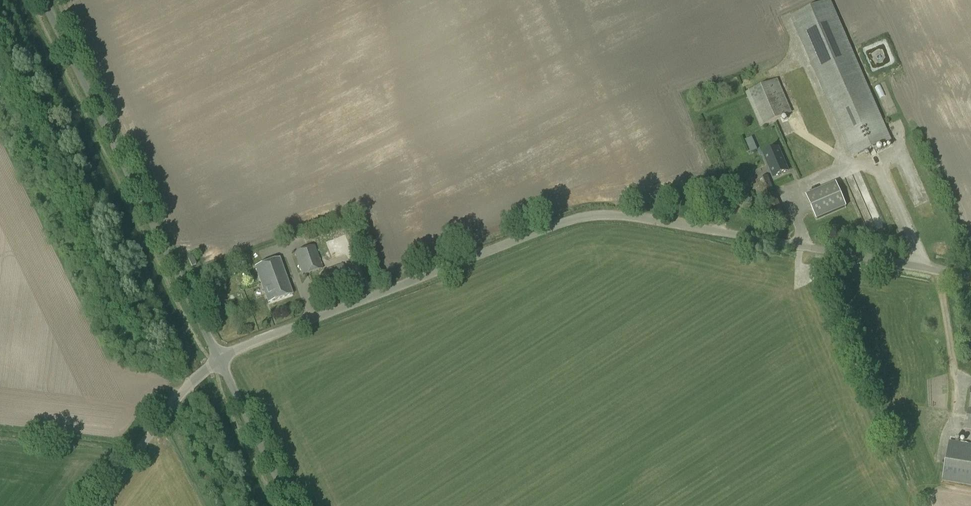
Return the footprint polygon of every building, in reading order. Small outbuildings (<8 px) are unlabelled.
[(852,157),(890,141),(830,0),(792,16),(852,157)] [(760,126),(790,113),(776,80),(745,93),(760,126)] [(779,146),(762,153),(773,178),(789,171),(779,146)] [(876,151),(872,153),(878,165),(882,163),(876,151)] [(861,173),(856,176),(865,194),(870,192),(861,173)] [(767,177),(753,183),(759,199),(774,193),(767,177)] [(836,182),(805,195),(816,220),(846,207),(836,182)] [(781,208),(766,214),(768,220),(783,214),(781,208)] [(303,276),(323,269),(315,245),(294,253),(303,276)] [(268,302),(293,293),(280,258),(255,266),(268,302)] [(327,281),(346,274),(342,264),(323,271),(327,281)] [(949,442),(943,481),(970,486),(970,446),(949,442)]
